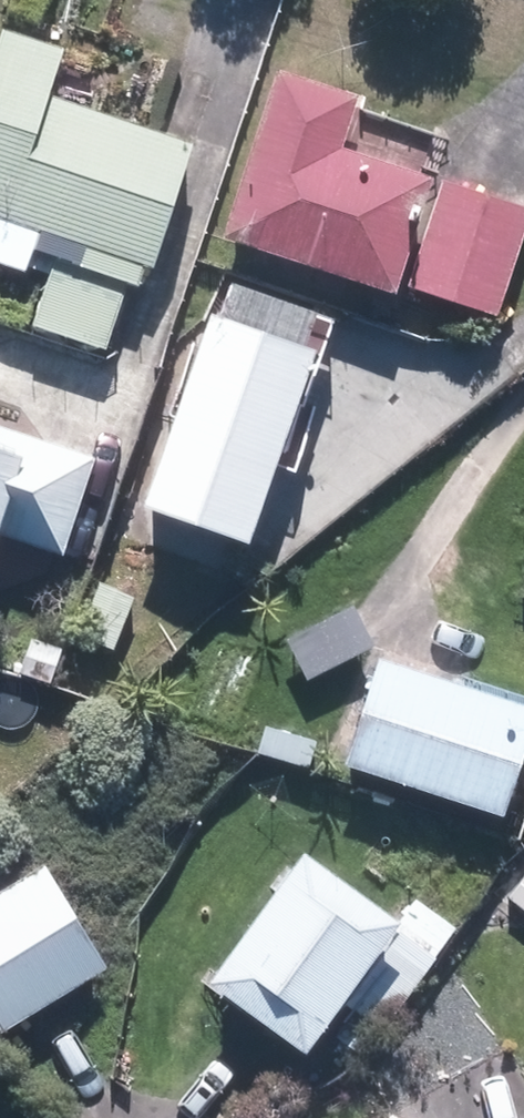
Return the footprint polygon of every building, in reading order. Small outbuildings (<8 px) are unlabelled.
[(127,290),(177,147),(37,98),(52,55),(0,38),(0,247),(127,290)] [(265,73),(209,239),(379,296),(418,180),(329,150),(346,100),(265,73)] [(521,213),(434,183),(397,289),(484,319),(521,213)] [(44,268),(22,329),(96,356),(118,295),(44,268)] [(227,548),(256,464),(265,467),(314,324),(228,294),(217,328),(191,319),(124,513),(227,548)] [(53,557),(84,459),(0,433),(0,540),(53,557)] [(107,651),(127,598),(90,585),(70,638),(107,651)] [(276,642),(297,682),(362,649),(342,609),(276,642)] [(523,711),(362,660),(328,769),(489,819),(523,711)] [(287,1056),(379,925),(279,856),(187,986),(287,1056)] [(95,970),(32,869),(0,889),(0,1029),(95,970)]
